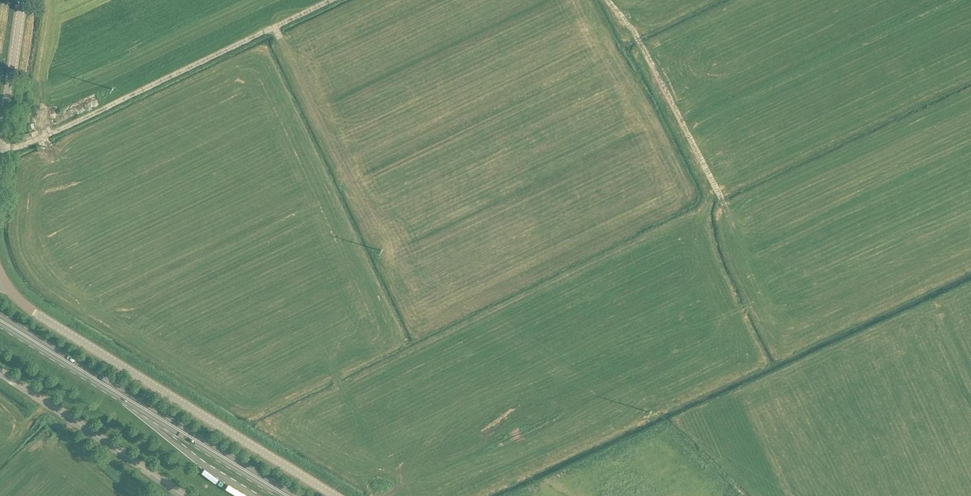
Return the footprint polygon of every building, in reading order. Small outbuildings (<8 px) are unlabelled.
[(68,144),(59,146),(61,156),(70,154),(68,144)]
